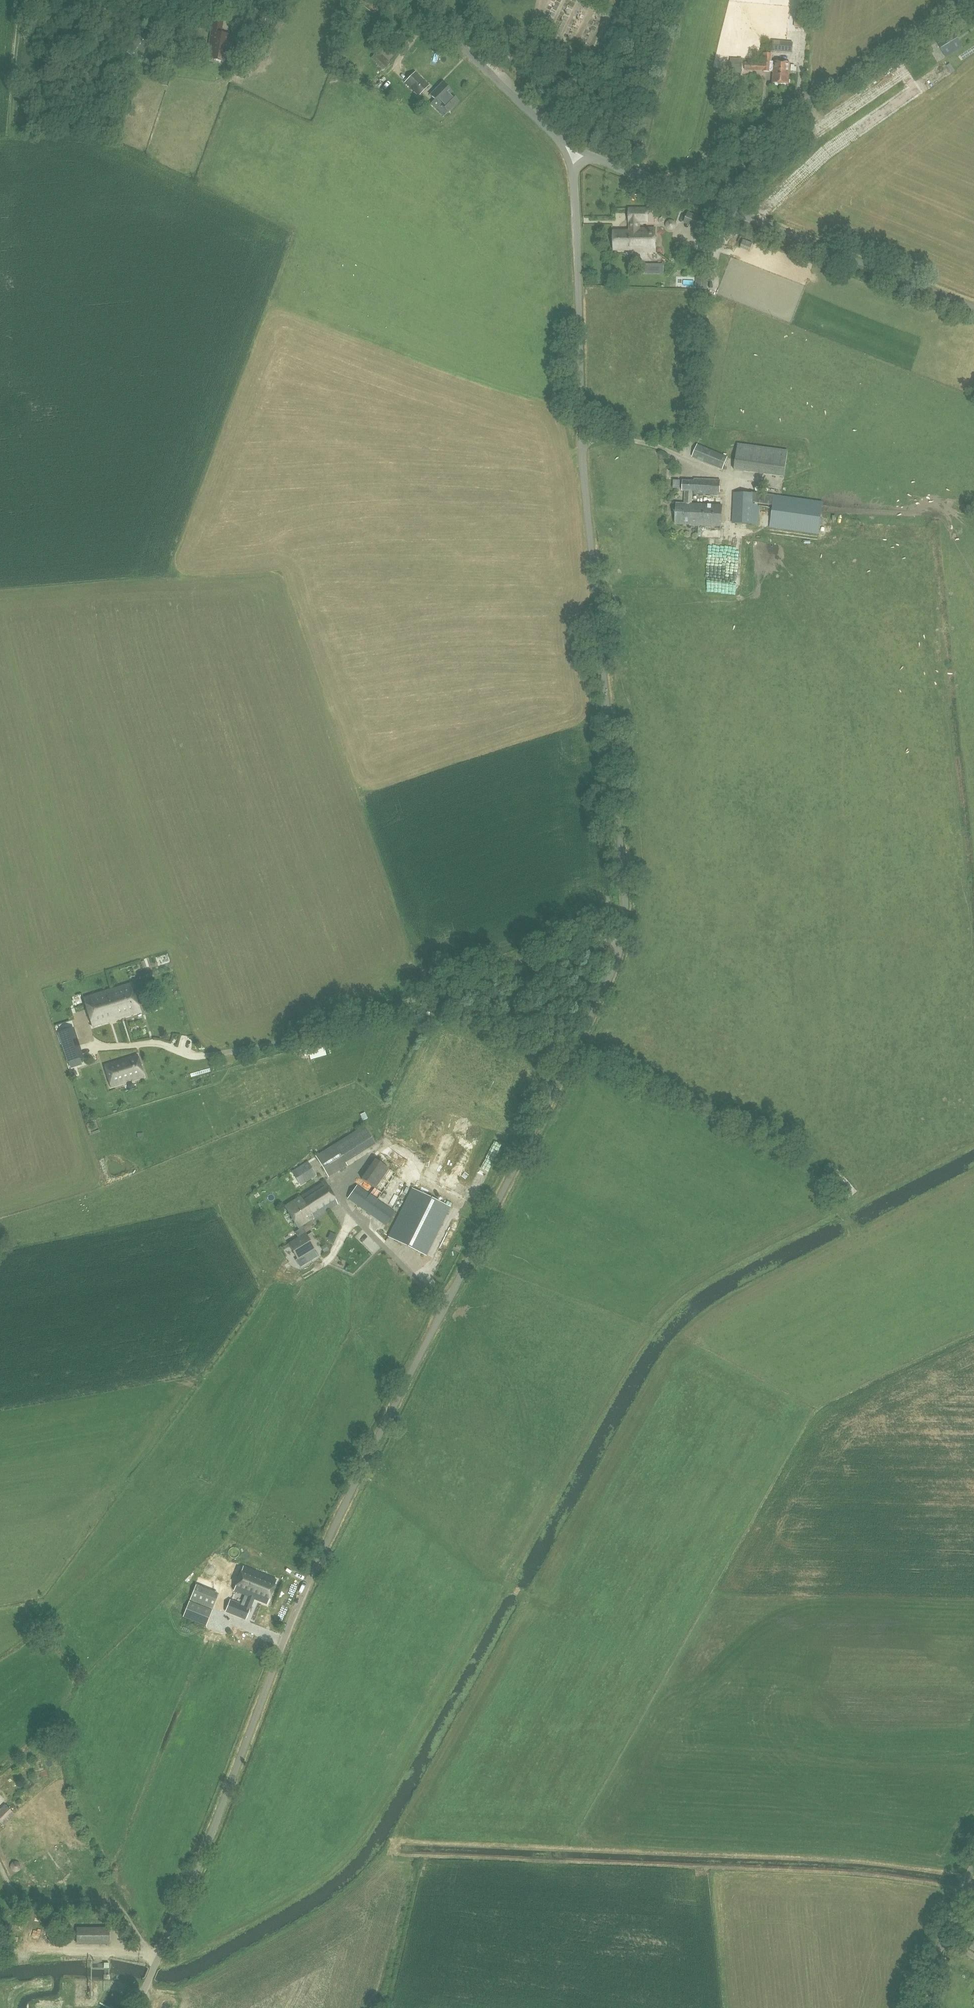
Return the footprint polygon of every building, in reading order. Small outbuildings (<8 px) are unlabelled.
[(206,5),(204,13),(202,27),(209,28),(213,6),(206,5)] [(952,29),(935,39),(946,57),(963,47),(952,29)] [(227,54),(230,54),(234,55),(236,44),(231,43),(232,35),(220,33),(211,31),(209,45),(212,46),(210,59),(224,61),(225,54),(227,55),(227,54)] [(773,40),(772,51),(776,51),(793,52),(794,42),(786,41),(777,40),(773,40)] [(371,58),(382,69),(390,62),(379,51),(371,58)] [(791,62),(772,61),(773,54),(765,54),(764,71),(774,72),(774,83),(789,84),(791,62)] [(743,58),(731,57),(730,71),(742,73),(743,58)] [(756,62),(746,62),(745,70),(756,71),(756,62)] [(414,72),(404,83),(417,96),(428,85),(414,72)] [(442,82),(430,94),(435,100),(433,103),(436,106),(439,104),(440,104),(452,92),(442,82)] [(656,228),(640,228),(640,222),(650,222),(649,208),(630,208),(630,230),(614,231),(614,250),(631,250),(631,252),(657,252),(656,228)] [(697,227),(697,239),(707,239),(707,220),(688,213),(685,221),(697,227)] [(696,277),(695,288),(708,289),(709,280),(706,280),(706,278),(696,277)] [(737,444),(733,469),(784,477),(787,451),(737,444)] [(697,445),(692,457),(722,470),(727,458),(697,445)] [(722,504),(692,502),(692,494),(719,495),(720,481),(694,479),(694,481),(682,481),(682,491),(685,491),(684,505),(676,504),(675,524),(690,525),(690,526),(698,526),(721,527),(722,504)] [(756,503),(773,506),(770,527),(818,534),(823,502),(751,492),(751,493),(734,492),(732,523),(758,524),(758,506),(756,506),(756,503)] [(83,998),(92,1027),(140,1012),(131,984),(83,998)] [(72,1028),(58,1033),(68,1062),(81,1058),(72,1028)] [(144,1075),(137,1053),(104,1063),(110,1085),(125,1081),(125,1079),(131,1077),(132,1079),(144,1075)] [(135,1107),(145,1104),(143,1096),(132,1099),(135,1107)] [(364,1126),(315,1156),(328,1178),(346,1167),(344,1163),(375,1144),(364,1126)] [(391,1149),(388,1154),(399,1161),(402,1156),(391,1149)] [(432,1149),(425,1157),(431,1162),(438,1153),(432,1149)] [(377,1200),(396,1174),(401,1166),(381,1152),(376,1160),(375,1160),(347,1199),(385,1225),(394,1212),(377,1200)] [(455,1167),(458,1174),(467,1170),(464,1163),(455,1167)] [(300,1197),(285,1206),(299,1230),(294,1233),(298,1238),(288,1244),(297,1259),(315,1249),(301,1226),(313,1218),(314,1219),(338,1204),(324,1181),(321,1183),(309,1164),(288,1178),(300,1197)] [(388,1237),(426,1256),(450,1207),(412,1188),(388,1237)] [(335,1210),(339,1221),(347,1219),(344,1208),(335,1210)] [(331,1232),(327,1239),(333,1242),(336,1235),(331,1232)] [(244,1606),(230,1600),(226,1612),(245,1620),(254,1599),(267,1605),(277,1581),(243,1567),(234,1591),(248,1597),(244,1606)] [(206,1626),(212,1611),(189,1602),(183,1616),(206,1626)] [(212,1620),(210,1626),(223,1628),(224,1622),(212,1620)] [(2,1826),(14,1814),(5,1805),(0,1810),(0,1823),(2,1826)] [(46,1936),(53,1930),(47,1923),(40,1929),(46,1936)] [(109,1944),(109,1928),(77,1928),(77,1944),(109,1944)]
